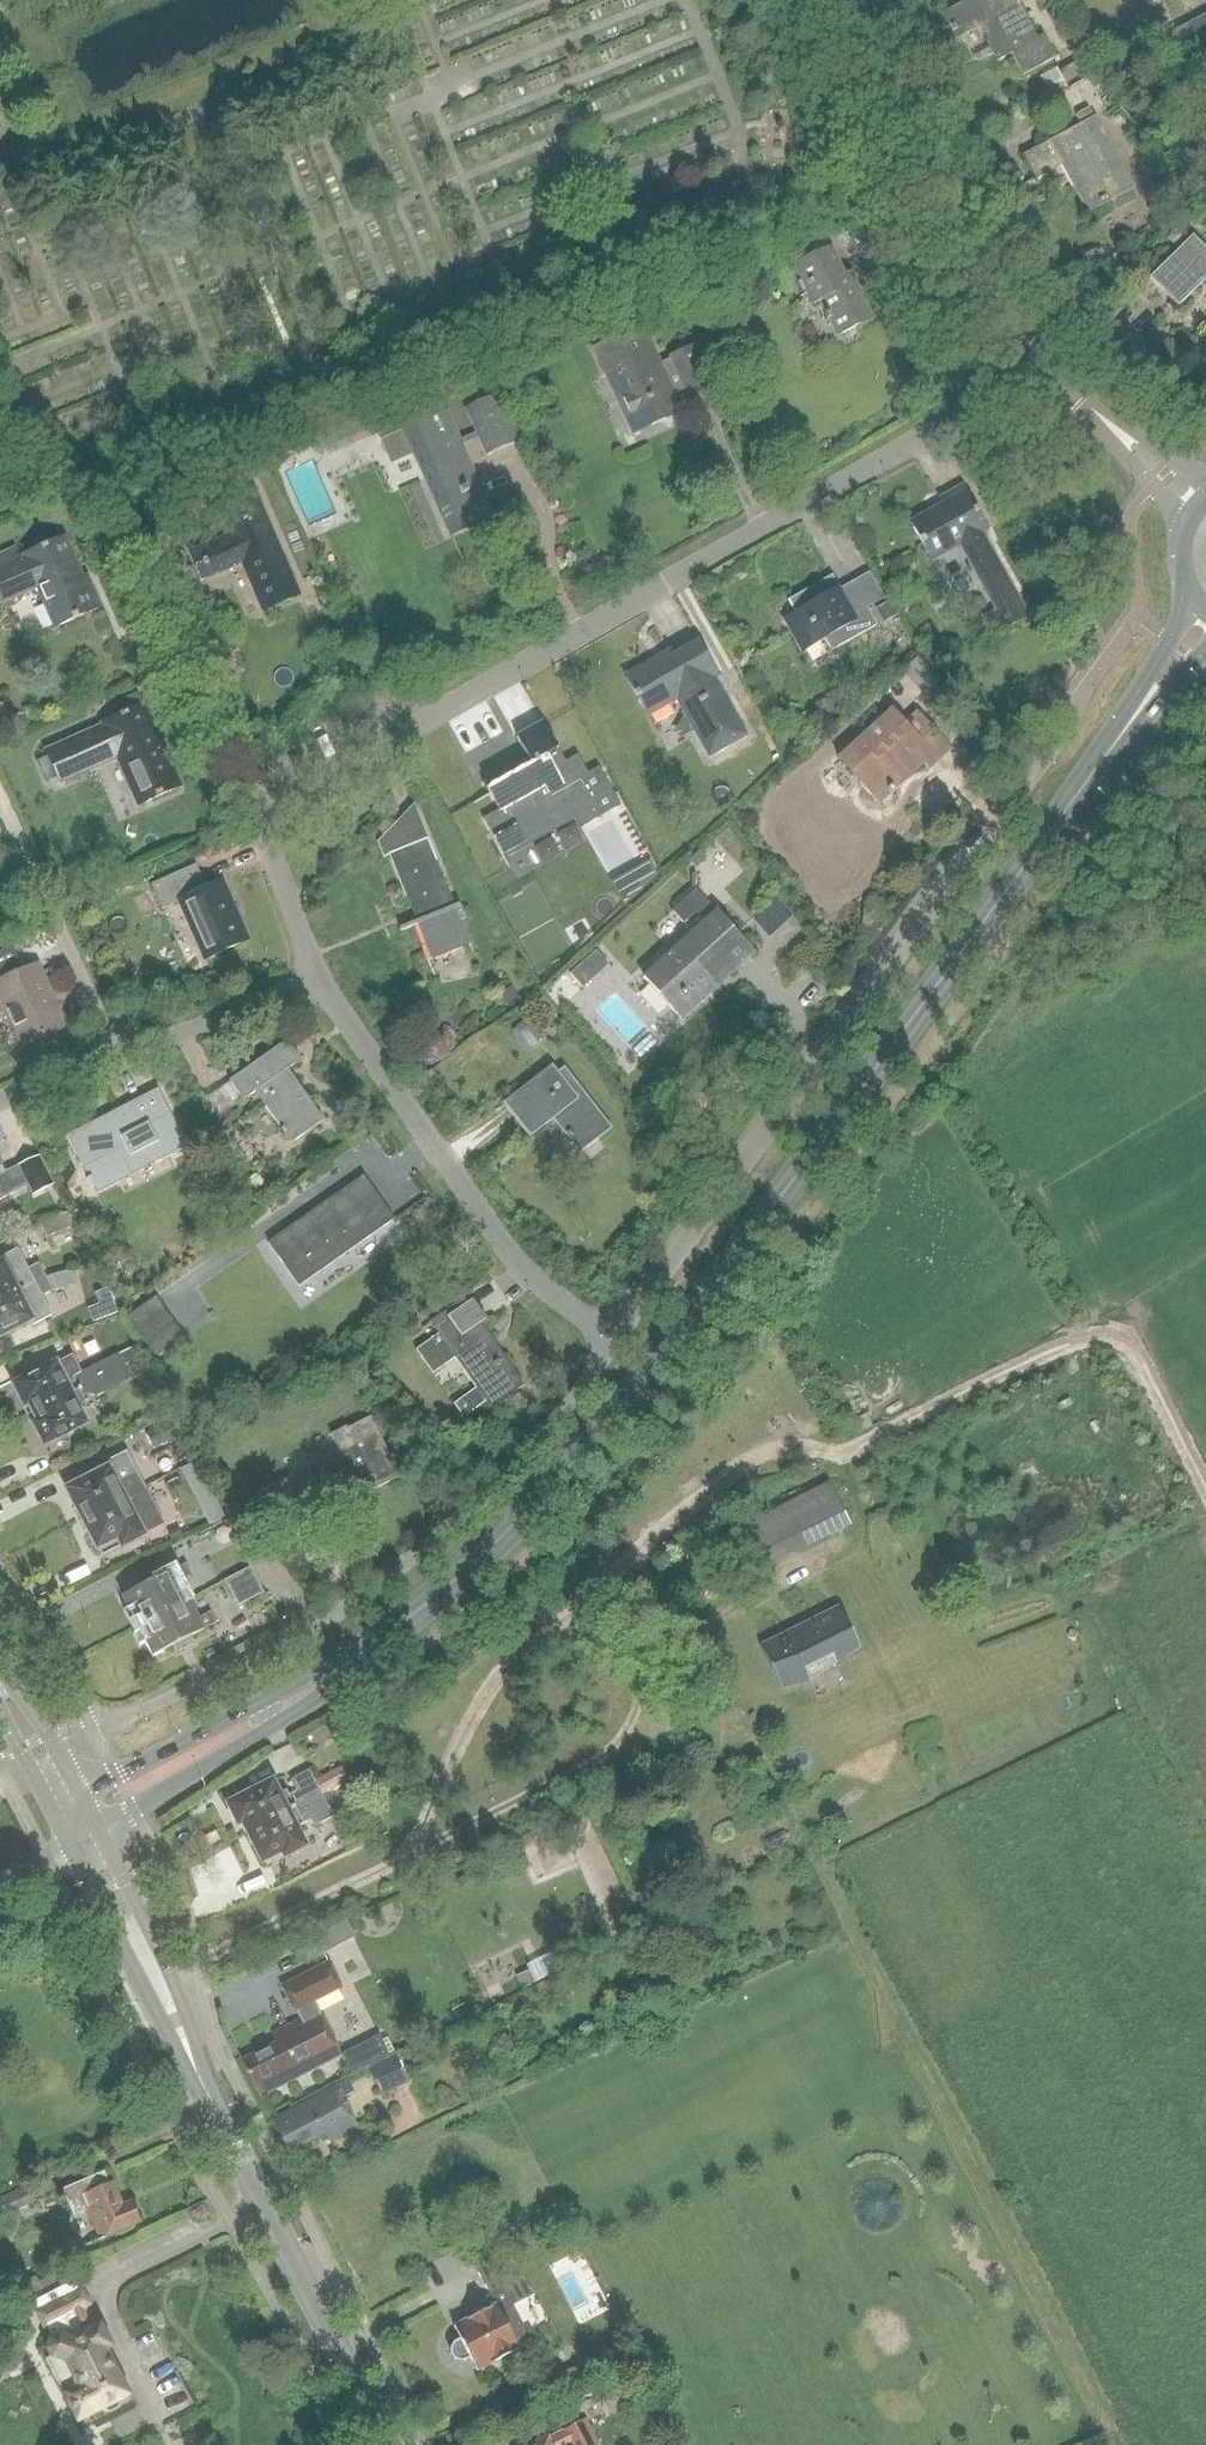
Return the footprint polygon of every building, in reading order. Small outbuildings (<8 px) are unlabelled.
[(944,15),(956,38),(978,26),(997,62),(1011,54),(1022,76),(1055,58),(1043,36),(1036,39),(1015,0),(971,0),(944,15)] [(1164,36),(1177,61),(1205,46),(1205,14),(1164,36)] [(1081,59),(1060,70),(1069,86),(1089,74),(1081,59)] [(1109,199),(1110,201),(1131,189),(1087,108),(1075,115),(1081,126),(1071,131),(1070,130),(1022,155),(1035,180),(1064,164),(1088,210),(1109,199)] [(1165,212),(1184,187),(1175,172),(1150,188),(1165,212)] [(1148,279),(1176,307),(1199,285),(1205,290),(1205,249),(1192,235),(1148,279)] [(848,285),(831,247),(795,263),(813,302),(821,299),(827,312),(825,313),(828,319),(830,318),(837,335),(872,319),(855,281),(848,285)] [(1124,264),(1116,253),(1106,260),(1114,271),(1124,264)] [(660,361),(643,326),(595,348),(633,432),(682,410),(675,394),(710,378),(695,345),(660,361)] [(475,433),(485,456),(520,440),(500,392),(464,408),(475,433)] [(406,422),(397,402),(367,416),(376,436),(406,422)] [(392,459),(414,450),(449,530),(487,513),(444,416),(385,442),(392,459)] [(229,534),(196,548),(207,574),(240,559),(261,608),(298,592),(252,485),(215,501),(229,534)] [(940,500),(943,506),(912,523),(932,560),(960,545),(997,613),(987,618),(995,633),(1027,615),(983,534),(989,530),(965,486),(940,500)] [(91,585),(86,587),(64,536),(21,555),(22,557),(0,567),(0,596),(2,602),(35,587),(53,628),(101,607),(91,585)] [(833,576),(789,600),(797,614),(785,620),(803,652),(825,640),(832,652),(879,626),(858,590),(845,597),(833,576)] [(898,613),(890,599),(876,607),(884,621),(898,613)] [(677,700),(697,736),(704,732),(717,755),(747,738),(714,679),(719,676),(699,642),(671,657),(669,653),(626,677),(648,716),(677,700)] [(926,669),(911,683),(921,693),(936,679),(926,669)] [(102,722),(104,727),(45,752),(47,756),(56,778),(58,781),(117,756),(138,805),(178,788),(143,704),(102,722)] [(877,802),(889,791),(891,793),(895,791),(893,788),(931,753),(938,761),(952,749),(918,712),(905,723),(893,710),(839,759),(877,802)] [(565,763),(557,750),(542,723),(515,738),(528,760),(520,765),(519,762),(482,783),(499,813),(484,821),(501,852),(505,858),(549,834),(575,819),(581,828),(600,817),(620,806),(598,768),(588,774),(578,755),(569,761),(565,763)] [(47,756),(39,760),(48,781),(56,778),(47,756)] [(376,840),(374,842),(380,857),(387,854),(415,924),(417,923),(431,958),(468,943),(460,922),(464,920),(458,905),(454,907),(426,838),(413,843),(393,823),(376,840)] [(699,852),(689,861),(695,868),(706,859),(699,852)] [(649,862),(639,867),(648,884),(657,876),(649,862)] [(193,866),(149,885),(159,909),(177,901),(202,959),(245,941),(219,882),(203,889),(193,866)] [(696,888),(672,909),(683,922),(707,901),(696,888)] [(764,916),(778,933),(803,913),(789,896),(764,916)] [(718,911),(643,977),(681,1019),(756,953),(718,911)] [(20,1048),(66,1028),(39,966),(0,983),(0,1002),(20,1048)] [(579,966),(570,974),(582,988),(591,980),(579,966)] [(511,988),(500,996),(507,1005),(518,997),(511,988)] [(286,1040),(229,1080),(243,1100),(255,1092),(291,1142),(323,1119),(287,1068),(300,1059),(286,1040)] [(576,1083),(568,1089),(550,1066),(501,1104),(524,1133),(551,1112),(581,1152),(612,1129),(576,1083)] [(187,1147),(158,1088),(65,1134),(93,1192),(187,1147)] [(4,1171),(0,1173),(0,1196),(26,1182),(31,1193),(52,1183),(38,1154),(4,1171)] [(363,1176),(268,1243),(298,1287),(394,1219),(363,1176)] [(67,1211),(39,1222),(44,1237),(73,1226),(67,1211)] [(43,1277),(36,1264),(28,1268),(19,1250),(0,1259),(0,1261),(1,1264),(0,1264),(0,1299),(43,1277)] [(41,1297),(52,1291),(74,1284),(70,1270),(43,1277),(0,1299),(0,1337),(30,1321),(32,1325),(51,1315),(41,1297)] [(155,1298),(126,1318),(154,1359),(183,1340),(155,1298)] [(486,1320),(472,1301),(468,1304),(464,1299),(431,1323),(439,1334),(415,1351),(432,1375),(462,1354),(472,1368),(465,1373),(476,1388),(453,1404),(463,1418),(491,1398),(497,1405),(523,1386),(479,1324),(486,1320)] [(131,1347),(118,1354),(117,1353),(104,1360),(117,1386),(131,1379),(123,1363),(136,1357),(131,1347)] [(104,1393),(117,1386),(104,1360),(76,1374),(68,1358),(18,1383),(14,1389),(28,1416),(97,1379),(104,1393)] [(86,1424),(76,1405),(83,1401),(81,1396),(87,1394),(94,1397),(104,1393),(97,1379),(28,1416),(42,1443),(47,1444),(86,1424)] [(368,1418),(347,1429),(345,1426),(328,1434),(338,1453),(306,1469),(327,1512),(354,1498),(355,1500),(362,1503),(367,1500),(369,1494),(368,1491),(397,1477),(368,1418)] [(170,1420),(143,1431),(150,1448),(177,1437),(170,1420)] [(91,1478),(66,1490),(81,1519),(141,1488),(134,1474),(121,1480),(124,1485),(117,1488),(115,1483),(105,1465),(89,1473),(91,1478)] [(828,1483),(742,1525),(764,1570),(851,1528),(828,1483)] [(141,1488),(81,1519),(96,1549),(117,1539),(121,1547),(142,1536),(142,1535),(164,1523),(145,1486),(141,1488)] [(201,1510),(209,1526),(224,1519),(216,1503),(201,1510)] [(249,1509),(225,1509),(225,1520),(252,1520),(252,1509),(249,1509)] [(265,1534),(239,1547),(249,1568),(277,1555),(265,1534)] [(121,1596),(136,1626),(187,1601),(178,1582),(191,1576),(185,1564),(159,1577),(157,1573),(140,1582),(142,1586),(121,1596)] [(249,1568),(224,1581),(237,1607),(262,1594),(249,1568)] [(196,1619),(187,1601),(136,1626),(151,1656),(171,1646),(173,1649),(190,1640),(188,1637),(214,1624),(209,1613),(196,1619)] [(782,1690),(811,1683),(804,1669),(832,1656),(836,1663),(859,1648),(838,1606),(759,1645),(782,1690)] [(293,1778),(289,1781),(294,1791),(287,1795),(284,1790),(276,1794),(269,1781),(226,1804),(241,1834),(247,1831),(318,1794),(312,1781),(306,1771),(293,1777),(293,1778)] [(318,1794),(320,1797),(334,1789),(326,1774),(312,1781),(318,1794)] [(298,1818),(306,1814),(311,1825),(316,1822),(317,1823),(329,1817),(320,1797),(318,1794),(247,1831),(261,1860),(280,1850),(283,1855),(303,1845),(293,1826),(301,1823),(298,1818)] [(558,1953),(535,1961),(541,1976),(563,1969),(558,1953)] [(328,1961),(281,1985),(296,2014),(298,2013),(301,2019),(271,2035),(275,2043),(241,2060),(260,2096),(343,2054),(324,2018),(323,2019),(314,2003),(342,1989),(328,1961)] [(530,1972),(516,1978),(522,1989),(535,1982),(530,1972)] [(379,2032),(341,2051),(353,2074),(391,2056),(379,2032)] [(408,2082),(394,2054),(369,2067),(382,2094),(408,2082)] [(347,2080),(272,2119),(289,2152),(323,2134),(327,2141),(358,2125),(344,2097),(353,2092),(347,2080)] [(102,2173),(60,2189),(70,2215),(85,2209),(97,2238),(138,2221),(129,2201),(119,2205),(110,2183),(106,2185),(102,2173)] [(0,2198),(0,2206),(4,2216),(39,2201),(32,2184),(0,2198)] [(451,2344),(449,2351),(453,2358),(457,2360),(461,2360),(464,2360),(469,2358),(475,2370),(535,2340),(529,2330),(524,2332),(511,2306),(533,2294),(523,2276),(488,2294),(494,2305),(452,2326),(459,2338),(454,2341),(451,2344)] [(82,2289),(38,2311),(45,2327),(73,2313),(83,2334),(73,2339),(64,2335),(53,2340),(50,2352),(51,2355),(46,2358),(77,2419),(99,2408),(107,2412),(116,2407),(117,2399),(126,2394),(104,2350),(111,2346),(100,2325),(93,2329),(83,2308),(90,2305),(82,2289)] [(582,2420),(547,2438),(546,2437),(530,2444),(595,2444),(582,2420)]
